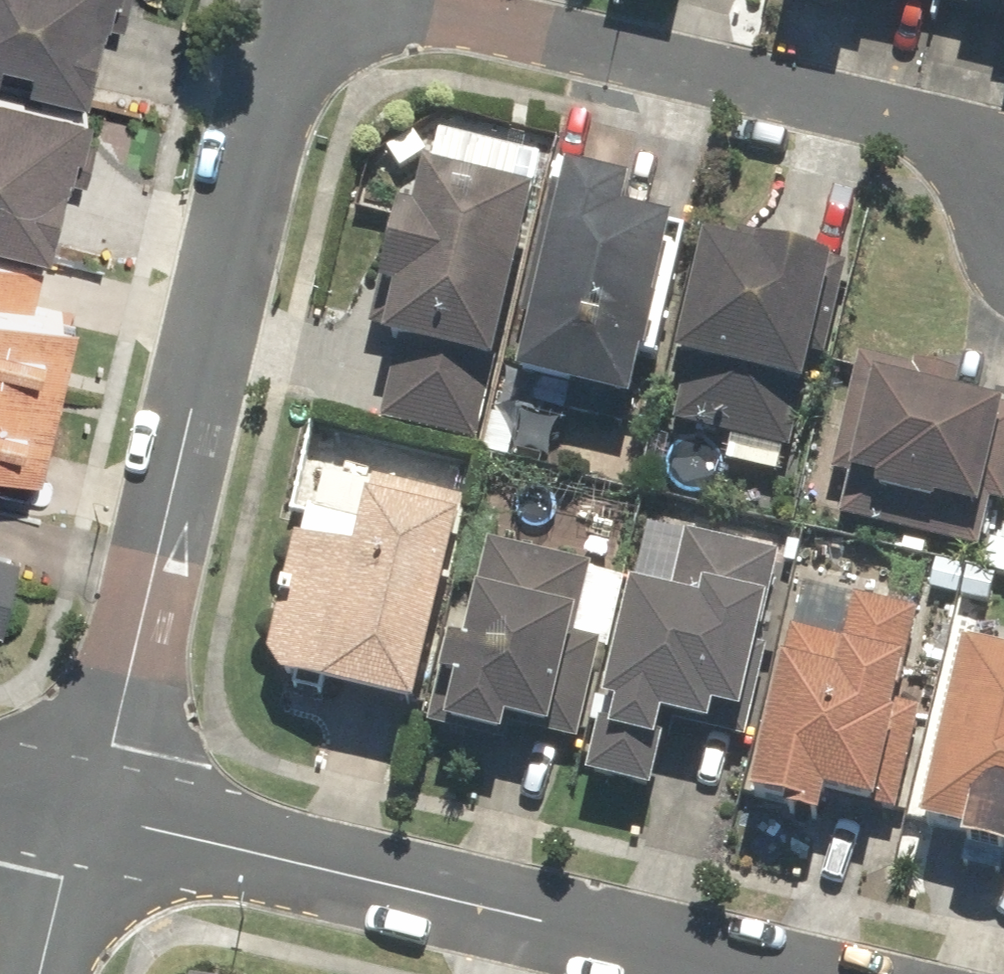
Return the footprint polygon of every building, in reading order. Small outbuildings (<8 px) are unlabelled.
[(82,107),(108,0),(0,0),(0,87),(82,107)] [(831,16),(835,0),(765,0),(831,16)] [(952,6),(988,15),(985,30),(1002,34),(997,56),(1003,58),(1003,0),(953,0),(952,6)] [(0,95),(0,253),(41,263),(77,114),(0,95)] [(373,427),(469,450),(530,200),(409,171),(397,223),(382,220),(352,347),(391,356),(373,427)] [(542,176),(475,456),(507,464),(515,428),(531,432),(534,416),(618,437),(636,365),(650,368),(682,237),(611,220),(618,194),(542,176)] [(789,486),(841,268),(692,233),(658,370),(678,375),(665,429),(724,443),(718,469),(789,486)] [(26,482),(65,321),(30,312),(39,276),(0,266),(0,476),(26,482)] [(833,522),(989,557),(1003,490),(1003,413),(947,401),(952,382),(853,360),(826,479),(842,483),(833,522)] [(401,721),(457,506),(359,481),(347,528),(293,514),(254,665),(267,687),(401,721)] [(18,529),(0,525),(0,609),(18,529)] [(631,525),(571,785),(644,802),(661,732),(729,747),(774,557),(631,525)] [(432,649),(410,736),(563,773),(611,574),(474,541),(447,653),(432,649)] [(767,669),(733,815),(803,831),(809,808),(890,827),(916,714),(892,708),(913,616),(800,590),(781,672),(767,669)] [(904,833),(946,843),(943,856),(993,867),(996,855),(1003,857),(1003,660),(947,647),(904,833)]
